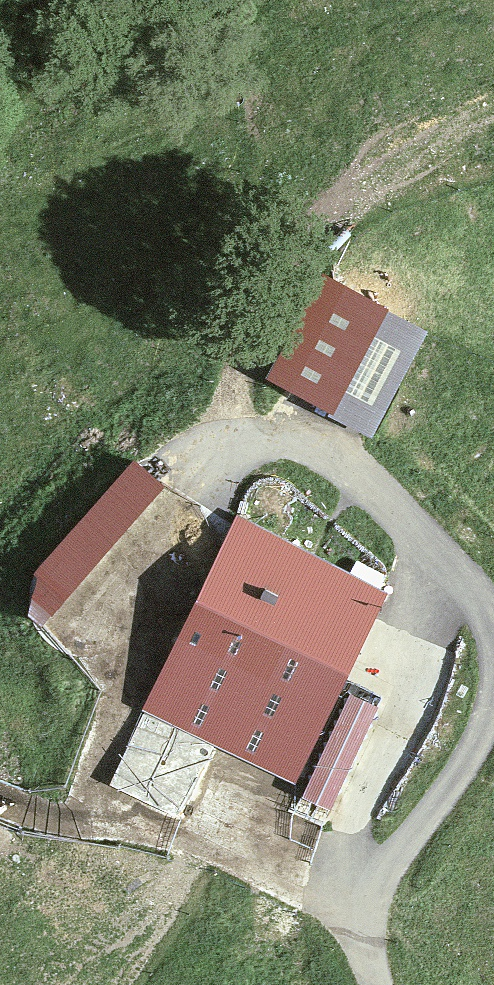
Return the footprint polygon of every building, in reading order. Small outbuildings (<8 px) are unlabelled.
[(355,413),(406,305),(328,269),(277,377),(355,413)] [(62,611),(173,478),(140,451),(29,584),(62,611)] [(369,589),(226,527),(147,706),(290,769),(369,589)]
